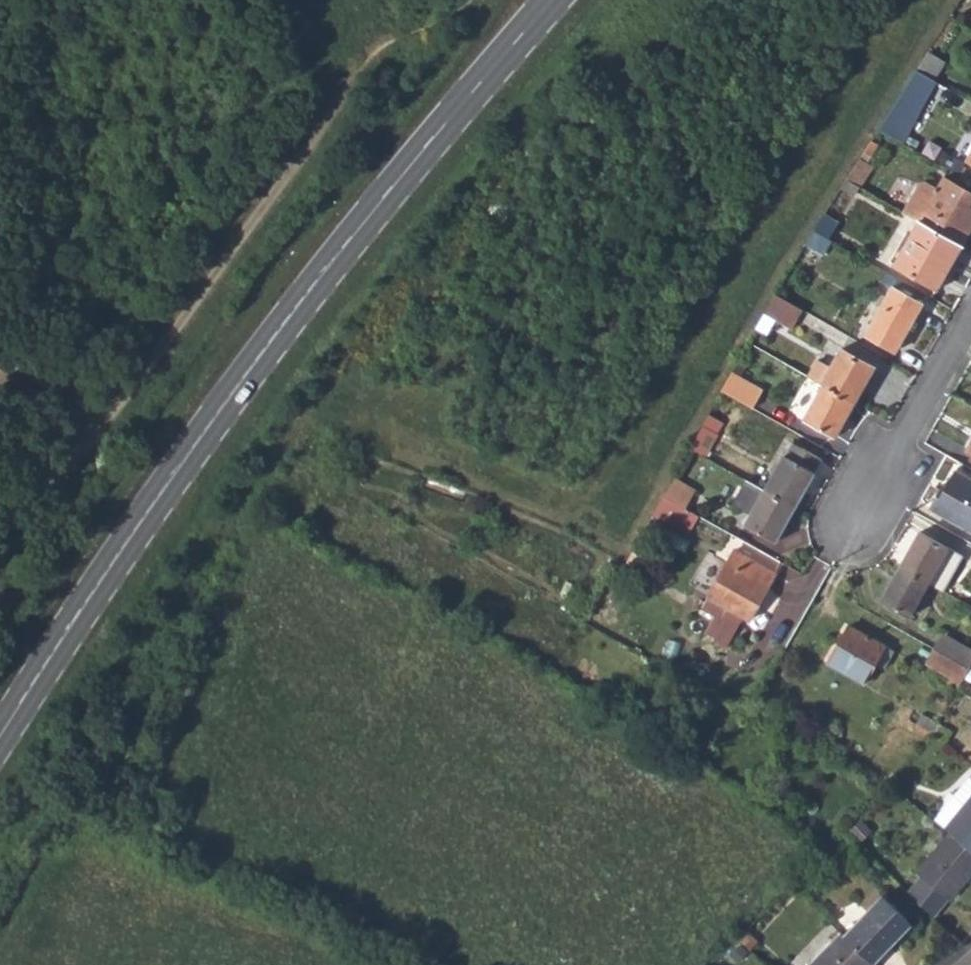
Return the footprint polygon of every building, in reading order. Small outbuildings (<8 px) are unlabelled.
[(903,144),(936,81),(917,69),(878,129),(903,144)] [(878,146),(870,141),(863,153),(871,157),(878,146)] [(871,167),(859,159),(846,179),(859,187),(871,167)] [(937,187),(919,221),(962,246),(970,229),(970,193),(943,177),(937,187)] [(854,195),(859,187),(846,179),(840,188),(854,195)] [(905,213),(919,221),(937,187),(929,184),(920,185),(905,213)] [(836,222),(824,214),(814,230),(827,238),(836,222)] [(938,289),(962,246),(919,221),(895,266),(938,289)] [(824,255),(831,241),(827,238),(814,230),(800,253),(814,261),(818,252),(824,255)] [(892,286),(911,296),(915,289),(887,272),(882,281),(892,286)] [(923,302),(911,296),(892,286),(866,334),(896,351),(923,302)] [(792,329),(801,310),(775,295),(765,313),(792,329)] [(820,362),(811,379),(822,386),(853,403),(874,366),(842,349),(832,368),(820,362)] [(763,391),(731,374),(722,392),(754,410),(763,391)] [(834,438),(853,403),(822,386),(803,420),(834,438)] [(704,424),(718,432),(723,421),(709,414),(704,424)] [(717,434),(702,427),(691,449),(705,457),(717,434)] [(802,485),(818,457),(791,442),(764,490),(795,507),(807,487),(802,485)] [(802,485),(807,487),(822,460),(818,457),(802,485)] [(954,470),(944,487),(941,486),(937,494),(928,509),(970,532),(970,480),(954,470)] [(695,490),(674,479),(663,497),(684,509),(695,490)] [(937,494),(941,486),(937,484),(933,492),(937,494)] [(776,541),(795,507),(764,490),(744,525),(776,541)] [(689,534),(698,516),(684,509),(663,497),(652,517),(674,527),(677,523),(689,534)] [(919,534),(901,566),(928,582),(944,591),(960,557),(919,534)] [(776,572),(734,549),(707,602),(703,600),(701,605),(705,607),(705,608),(718,615),(740,627),(744,617),(750,620),(776,572)] [(909,616),(928,582),(901,566),(881,602),(909,616)] [(731,644),(740,627),(718,615),(709,632),(731,644)] [(865,683),(875,662),(884,647),(849,627),(829,664),(865,683)] [(936,649),(969,667),(970,664),(970,651),(943,636),(936,649)] [(875,662),(886,668),(893,652),(884,647),(875,662)] [(948,683),(958,689),(961,683),(969,667),(936,649),(928,664),(951,677),(948,683)] [(922,715),(916,725),(933,734),(938,724),(922,715)] [(938,724),(933,734),(938,737),(947,742),(953,732),(938,724)] [(935,820),(950,833),(970,851),(970,777),(970,776),(935,820)] [(950,833),(916,874),(921,878),(907,894),(931,917),(948,899),(949,900),(970,874),(970,851),(950,833)] [(880,897),(844,938),(872,964),(909,924),(880,897)] [(872,964),(844,938),(840,933),(810,964),(871,964),(872,964)]
